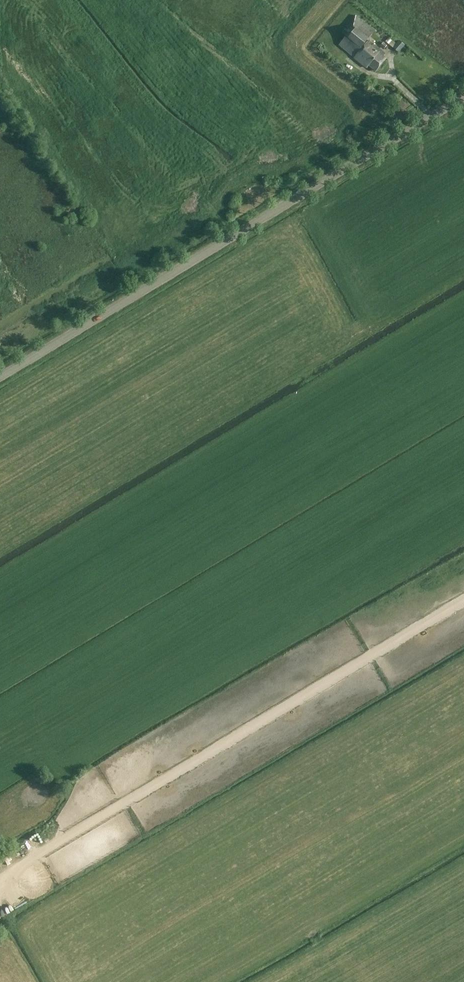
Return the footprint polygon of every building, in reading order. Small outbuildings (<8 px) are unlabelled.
[(376,71),(386,58),(383,56),(385,54),(368,39),(374,31),(356,16),(342,32),(346,36),(339,45),(367,68),(369,66),(376,71)] [(399,41),(396,44),(389,38),(386,41),(393,48),(399,52),(405,45),(399,41)] [(15,861),(10,851),(0,855),(0,868),(15,861)]
